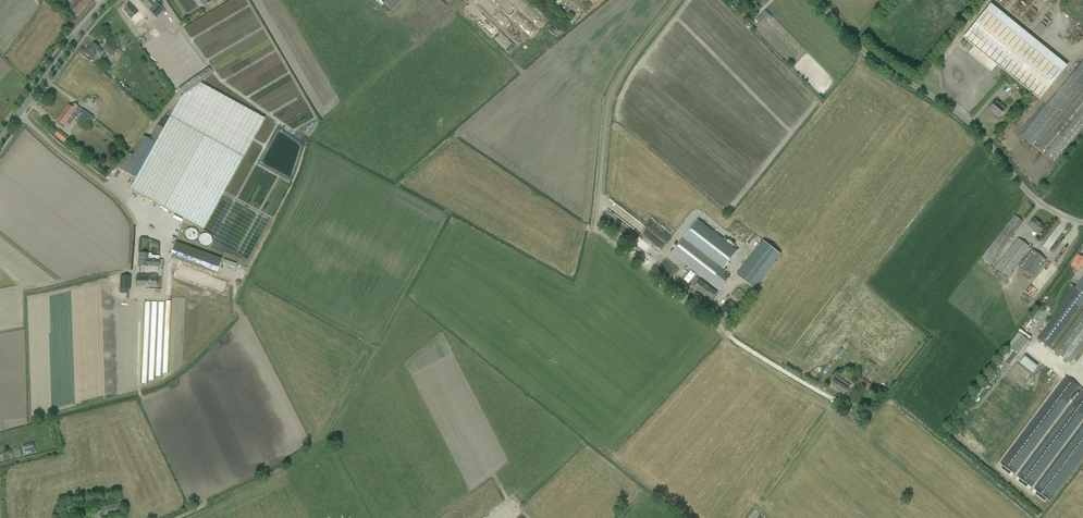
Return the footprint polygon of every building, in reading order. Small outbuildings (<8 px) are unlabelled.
[(75,15),(76,16),(91,0),(74,0),(67,8),(75,15)] [(143,4),(146,7),(149,10),(157,19),(161,15),(165,11),(157,3),(152,7),(149,4),(150,3),(147,0),(139,0),(143,4)] [(391,10),(401,0),(382,0),(391,10)] [(129,4),(123,10),(127,14),(127,15),(131,19),(138,12),(134,8),(133,8),(129,4)] [(1062,73),(1067,66),(991,4),(985,11),(963,38),(974,47),(969,53),(991,71),(997,65),(1040,100),(1062,73)] [(771,20),(773,18),(766,10),(762,14),(767,19),(768,18),(771,20)] [(212,74),(179,28),(176,31),(172,25),(164,14),(153,21),(161,32),(142,45),(174,91),(178,88),(182,94),(172,113),(170,116),(163,128),(157,125),(150,139),(144,136),(133,156),(129,153),(120,170),(136,178),(130,188),(150,199),(204,229),(203,230),(216,238),(211,248),(247,261),(269,221),(223,194),(243,157),(265,119),(199,83),(212,74)] [(100,55),(103,51),(98,47),(93,43),(89,49),(88,48),(84,53),(90,58),(93,54),(96,51),(100,55)] [(117,48),(111,43),(110,45),(108,43),(103,49),(107,52),(106,53),(111,56),(117,48)] [(115,67),(118,64),(112,59),(109,62),(115,67)] [(1025,132),(1021,136),(1054,163),(1082,128),(1082,61),(1025,132)] [(1009,86),(1013,80),(1008,77),(1004,82),(1009,86)] [(996,102),(990,109),(994,112),(996,114),(995,114),(999,118),(1006,109),(996,102)] [(68,105),(65,109),(78,118),(78,117),(89,125),(93,118),(83,110),(79,108),(74,104),(71,107),(68,105)] [(65,109),(57,121),(64,126),(67,123),(68,124),(74,116),(77,118),(78,118),(65,109)] [(58,130),(54,135),(58,139),(63,134),(58,130)] [(989,265),(1020,226),(1023,222),(1015,215),(981,259),(989,265)] [(1038,234),(1041,231),(1044,227),(1038,223),(1039,222),(1034,219),(1028,226),(1038,234)] [(697,220),(683,238),(684,238),(724,269),(725,268),(738,251),(697,220)] [(631,235),(636,241),(641,237),(636,231),(631,235)] [(1060,232),(1047,243),(1051,248),(1064,237),(1060,232)] [(684,238),(672,254),(690,268),(719,291),(730,277),(725,272),(727,269),(726,269),(725,268),(724,269),(684,238)] [(1030,248),(1018,238),(994,269),(1007,280),(1013,273),(1011,272),(1030,248)] [(763,241),(736,275),(754,289),(780,254),(763,241)] [(221,258),(206,253),(176,242),(170,257),(200,268),(216,274),(221,258)] [(1046,260),(1032,249),(1018,267),(1032,278),(1046,260)] [(149,254),(145,253),(139,253),(139,256),(139,266),(148,266),(159,267),(159,260),(148,259),(149,254)] [(1082,268),(1082,267),(1082,258),(1078,254),(1073,261),(1073,262),(1071,265),(1078,270),(1081,267),(1082,268)] [(222,263),(235,268),(236,264),(223,259),(222,263)] [(157,276),(138,275),(137,275),(136,286),(157,287),(157,276)] [(127,293),(127,290),(130,290),(130,277),(120,276),(120,289),(120,293),(127,293)] [(1038,340),(1037,341),(1040,343),(1041,342),(1044,345),(1043,346),(1046,348),(1047,347),(1049,348),(1082,302),(1082,277),(1039,334),(1036,339),(1038,340)] [(717,293),(700,280),(694,288),(705,297),(707,295),(712,299),(717,293)] [(24,329),(22,315),(15,312),(20,312),(19,308),(4,310),(4,303),(9,303),(1,300),(12,298),(12,300),(18,287),(0,289),(0,331),(24,329)] [(169,302),(148,301),(144,382),(150,383),(150,379),(157,379),(158,376),(164,376),(165,373),(171,373),(175,301),(169,300),(169,302)] [(730,300),(722,310),(730,316),(738,306),(730,300)] [(1043,312),(1037,308),(1030,316),(1036,321),(1043,312)] [(1053,351),(1056,353),(1054,354),(1058,357),(1059,355),(1064,359),(1063,361),(1066,363),(1068,362),(1071,364),(1082,347),(1082,311),(1053,351)] [(1008,346),(1019,355),(1029,341),(1018,333),(1008,346)] [(1050,360),(1048,362),(1060,370),(1062,368),(1050,360)] [(1000,463),(1014,474),(1047,431),(1076,392),(1079,394),(1050,433),(1017,476),(1031,487),(1064,443),(1068,438),(1082,419),(1082,390),(1066,377),(1064,379),(1033,420),(1030,423),(1000,463)] [(844,395),(847,390),(851,385),(842,379),(840,382),(834,379),(833,381),(830,385),(844,395)] [(862,386),(868,390),(872,385),(866,381),(862,386)] [(1034,489),(1050,501),(1082,457),(1082,424),(1034,489)] [(101,507),(102,510),(103,515),(124,511),(121,499),(119,500),(119,501),(113,503),(113,504),(101,507)]
